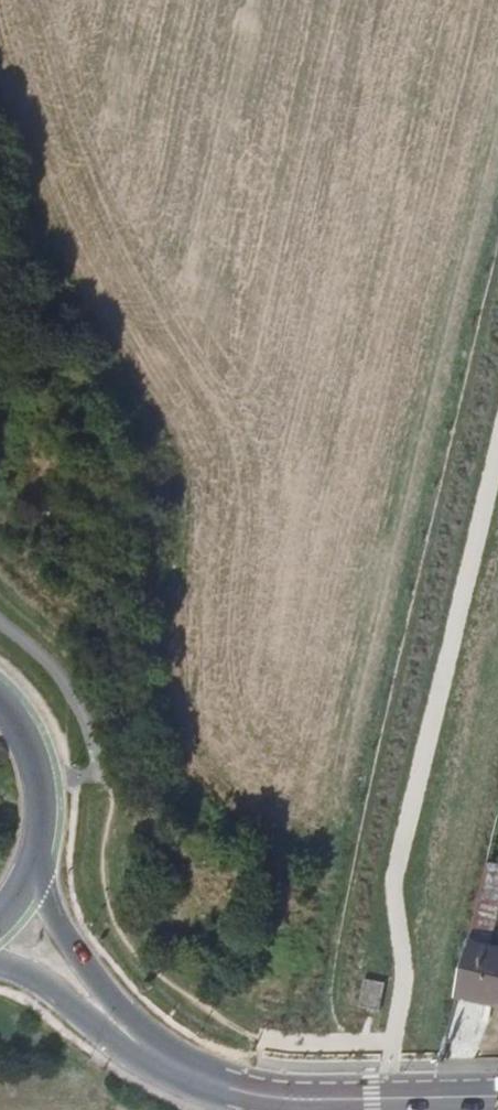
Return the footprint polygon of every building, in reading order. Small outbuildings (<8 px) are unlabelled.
[(487,863),(479,900),(497,904),(497,865),(487,863)] [(469,942),(458,990),(497,1000),(497,949),(469,942)] [(387,982),(366,979),(362,1007),(383,1010),(387,982)] [(457,998),(497,1008),(497,1000),(458,990),(457,998)]
